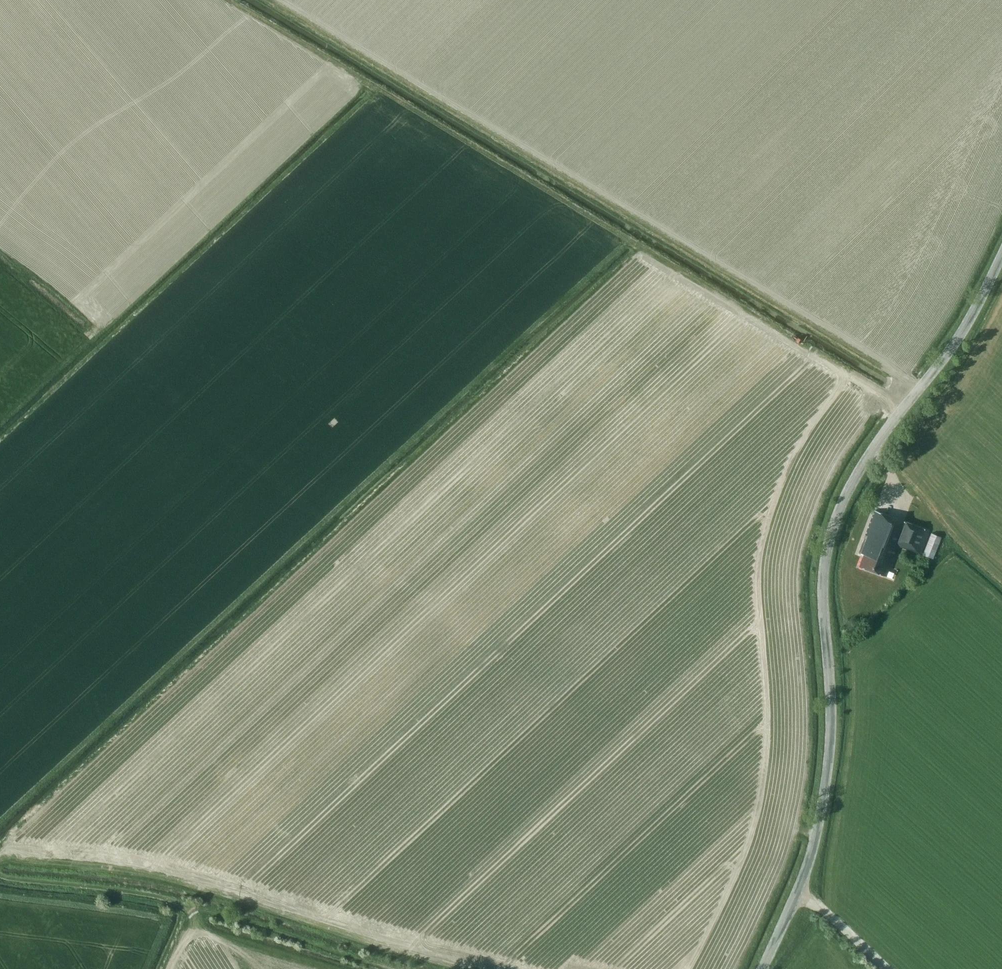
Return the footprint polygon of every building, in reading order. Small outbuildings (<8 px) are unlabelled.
[(930,531),(874,510),(858,552),(864,554),(859,567),(888,578),(900,546),(922,554),(930,531)] [(942,537),(932,533),(923,554),(934,558),(942,537)]
